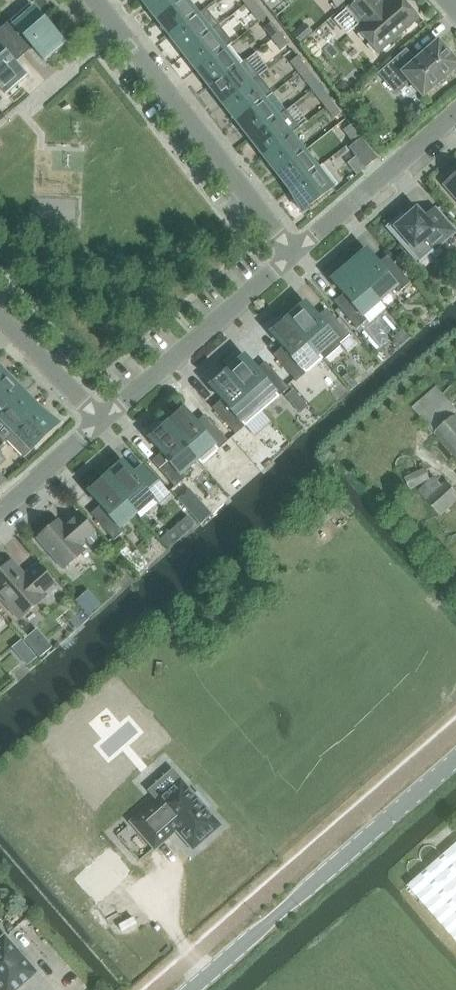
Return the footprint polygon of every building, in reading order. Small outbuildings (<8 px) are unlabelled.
[(156,20),(181,0),(146,0),(143,3),(156,20)] [(169,37),(198,15),(186,0),(181,0),(156,20),(169,37)] [(246,5),(254,16),(261,11),(253,0),(252,0),(246,5)] [(362,24),(356,29),(378,54),(418,19),(402,0),(389,0),(383,5),(378,0),(357,0),(348,8),(362,24)] [(30,4),(0,29),(19,50),(28,42),(44,60),(48,57),(50,58),(60,50),(58,48),(64,43),(30,4)] [(169,37),(183,54),(211,32),(198,15),(169,37)] [(264,28),(273,39),(280,34),(271,23),(264,28)] [(292,37),(299,45),(312,34),(305,25),(292,37)] [(183,54),(196,71),(224,49),(229,45),(232,43),(219,26),(211,32),(183,54)] [(0,29),(0,30),(0,88),(5,94),(10,90),(12,91),(22,82),(21,80),(25,77),(9,59),(19,50),(0,29)] [(280,34),(273,39),(281,51),(288,45),(280,34)] [(406,51),(379,74),(397,95),(411,84),(423,97),(455,68),(455,62),(438,41),(415,61),(406,51)] [(196,71),(209,88),(243,63),(232,48),(229,45),(224,49),(196,71)] [(291,62),(299,73),(306,68),(297,57),(291,62)] [(209,88),(222,105),(259,77),(246,60),(243,63),(209,88)] [(306,68),(299,73),(308,85),(315,79),(306,68)] [(222,105),(236,122),(272,94),(259,77),(222,105)] [(352,91),(344,83),(335,90),(343,99),(352,91)] [(317,97),(326,108),(333,102),(324,91),(317,97)] [(264,100),(236,122),(237,124),(249,139),(277,117),(264,100)] [(333,102),(326,108),(334,119),(341,113),(333,102)] [(262,156),(291,134),(299,128),(285,111),(277,117),(249,139),(262,156)] [(344,131),(352,142),(359,136),(350,125),(344,131)] [(262,156),(276,173),(304,151),(291,134),(262,156)] [(347,145),(366,169),(377,159),(376,158),(368,148),(359,136),(352,142),(347,145)] [(276,173),(289,190),(318,168),(304,151),(276,173)] [(318,168),(289,190),(289,191),(302,213),(338,185),(322,165),(318,168)] [(444,185),(455,199),(455,174),(444,185)] [(388,228),(419,263),(455,232),(434,208),(424,217),(416,209),(405,218),(402,215),(388,228)] [(354,263),(350,267),(379,300),(395,285),(401,292),(411,283),(392,262),(383,270),(367,252),(365,254),(363,252),(352,261),(354,263)] [(379,300),(350,267),(346,270),(344,268),(334,277),(335,279),(333,282),(348,300),(339,308),(358,329),(367,320),(369,322),(386,308),(379,300)] [(293,316),(289,320),(318,353),(323,359),(325,360),(341,346),(347,353),(357,344),(350,336),(331,315),(322,323),(306,305),(304,307),(302,305),(291,314),(293,316)] [(318,353),(289,320),(285,323),(283,321),(273,331),(274,332),(272,335),(288,353),(278,361),(297,382),(323,359),(318,353)] [(401,347),(410,339),(402,331),(394,338),(401,347)] [(232,369),(228,373),(262,412),(289,389),(270,368),(261,376),(245,358),(243,360),(241,358),(231,367),(232,369)] [(9,377),(0,368),(0,386),(9,377)] [(262,412),(228,373),(224,376),(223,374),(212,384),(213,385),(211,388),(227,406),(217,414),(236,435),(262,412)] [(24,392),(9,377),(0,386),(0,416),(24,392)] [(437,436),(455,419),(455,409),(437,388),(414,408),(437,436)] [(6,440),(14,433),(39,408),(36,405),(24,392),(0,416),(0,440),(3,443),(6,440)] [(309,409),(294,392),(286,399),(301,415),(309,409)] [(39,408),(14,433),(6,440),(24,459),(59,424),(49,416),(39,408)] [(167,426),(196,459),(202,465),(228,442),(210,420),(200,429),(185,411),(182,413),(180,411),(170,420),(171,422),(167,426)] [(437,436),(455,457),(455,419),(437,436)] [(196,459),(167,426),(163,429),(162,427),(151,436),(153,438),(150,441),(166,459),(157,467),(175,488),(186,478),(181,472),(196,459)] [(111,475),(107,479),(136,512),(152,497),(158,503),(168,494),(149,473),(139,482),(124,464),(121,466),(120,464),(109,473),(111,475)] [(406,478),(411,489),(431,480),(426,469),(406,478)] [(440,516),(455,501),(455,493),(446,482),(441,486),(434,478),(418,492),(440,516)] [(136,512),(107,479),(103,482),(101,480),(91,490),(92,491),(89,493),(105,512),(96,520),(115,541),(124,532),(119,526),(136,512)] [(189,511),(200,501),(189,488),(177,498),(189,511)] [(37,539),(63,569),(85,550),(81,546),(84,543),(92,536),(95,533),(77,513),(63,525),(59,520),(37,539)] [(96,540),(92,536),(84,543),(88,547),(96,540)] [(12,563),(11,562),(0,572),(0,594),(20,617),(19,618),(20,619),(43,599),(41,596),(54,584),(37,564),(23,577),(11,564),(12,563)] [(61,586),(58,589),(63,594),(66,592),(61,586)] [(52,647),(35,629),(23,639),(39,658),(52,647)] [(37,657),(22,640),(12,648),(27,665),(37,657)] [(179,781),(131,823),(153,848),(174,830),(192,850),(219,826),(205,810),(208,808),(196,794),(193,797),(179,781)] [(409,886),(455,940),(455,845),(409,886)] [(35,973),(3,937),(2,937),(0,937),(0,989),(16,989),(35,973)]
